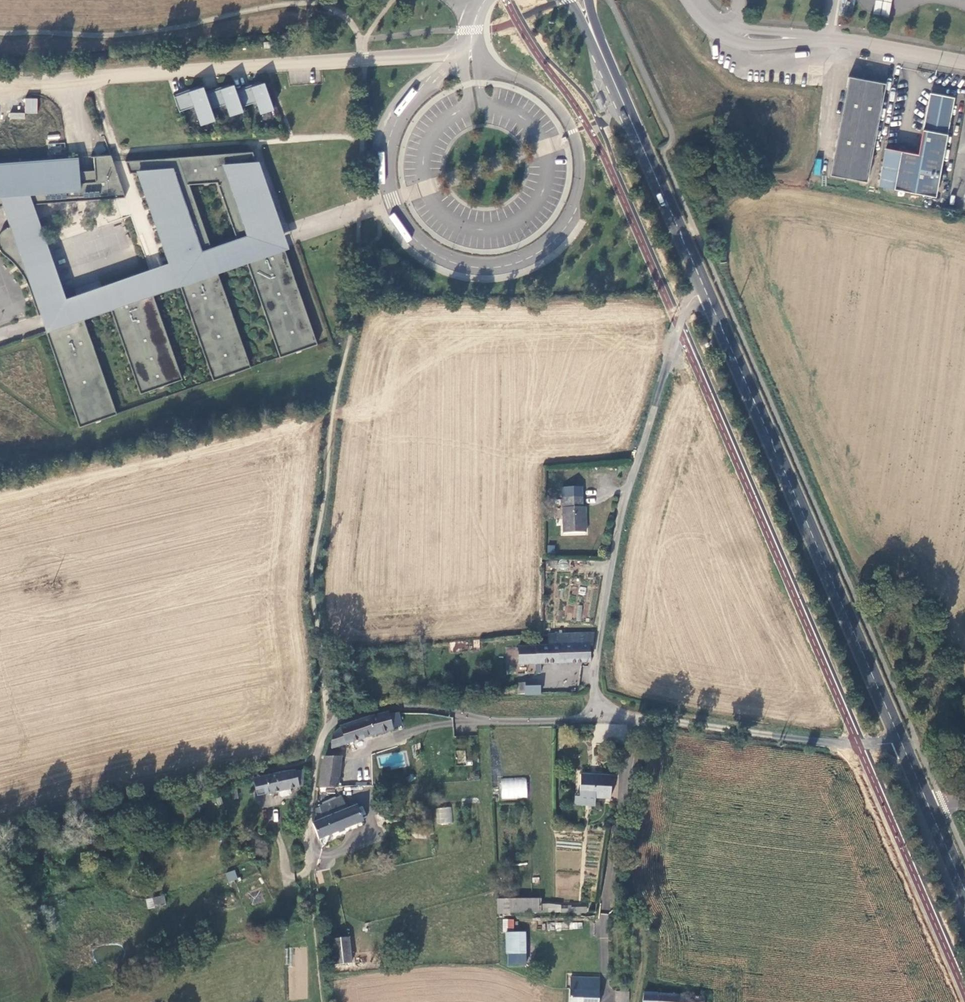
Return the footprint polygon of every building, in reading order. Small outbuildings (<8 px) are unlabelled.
[(872,14),(888,17),(891,0),(875,0),(872,14)] [(886,83),(849,76),(830,175),(867,182),(886,83)] [(256,101),(260,113),(273,109),(264,82),(236,92),(241,106),(256,101)] [(229,115),(242,111),(241,106),(236,92),(234,84),(206,94),(211,108),(225,103),(229,115)] [(179,111),(194,106),(198,117),(200,124),(214,119),(212,113),(211,108),(206,94),(203,86),(174,96),(179,111)] [(918,154),(901,151),(893,189),(935,197),(954,98),(929,93),(918,154)] [(37,113),(38,98),(25,98),(25,113),(37,113)] [(600,98),(595,100),(600,113),(605,111),(600,98)] [(879,186),(893,189),(901,151),(886,148),(879,186)] [(125,159),(129,172),(138,171),(169,263),(176,284),(178,283),(211,379),(227,374),(227,372),(231,370),(232,372),(248,366),(216,271),(245,261),(277,357),(294,351),(294,349),(298,348),(299,349),(315,344),(283,248),(277,250),(270,229),(263,231),(248,188),(263,183),(252,151),(125,159)] [(28,202),(124,195),(113,161),(110,153),(93,154),(94,179),(79,180),(78,155),(49,157),(0,160),(0,203),(28,202)] [(284,247),(263,183),(248,188),(263,231),(270,229),(277,250),(283,248),(284,247)] [(28,202),(0,203),(0,208),(5,224),(8,224),(13,224),(18,226),(22,230),(25,234),(50,308),(35,313),(41,330),(82,316),(109,307),(151,293),(176,284),(169,263),(61,300),(28,202)] [(284,233),(289,232),(286,220),(281,221),(284,233)] [(35,313),(50,308),(25,234),(22,230),(18,226),(13,224),(8,224),(5,224),(3,225),(0,227),(0,255),(7,261),(20,280),(32,314),(35,313)] [(138,392),(156,386),(156,384),(160,382),(161,384),(180,378),(151,293),(109,307),(138,392)] [(72,426),(91,420),(90,418),(94,417),(95,418),(114,412),(82,316),(41,330),(39,330),(72,426)] [(582,497),(563,497),(564,533),(586,532),(585,507),(583,507),(582,497)] [(519,647),(520,664),(580,662),(590,661),(590,646),(594,645),(594,632),(559,634),(559,645),(547,646),(519,647)] [(559,645),(559,634),(546,634),(547,646),(559,645)] [(500,648),(501,664),(502,676),(521,676),(520,664),(519,647),(500,648)] [(500,648),(489,648),(489,664),(501,664),(500,648)] [(518,683),(519,695),(538,694),(541,694),(540,686),(526,686),(526,682),(518,683)] [(332,748),(393,729),(392,727),(401,725),(399,713),(390,715),(389,713),(374,716),(340,727),(339,730),(333,734),(332,738),(332,748)] [(341,757),(325,758),(319,788),(327,788),(335,788),(338,788),(341,757)] [(265,777),(269,794),(280,791),(291,789),(304,786),(305,779),(304,770),(272,775),(265,777)] [(612,776),(581,774),(580,797),(576,797),(575,805),(595,806),(595,798),(611,799),(612,776)] [(501,777),(500,798),(527,799),(527,778),(501,777)] [(281,795),(283,797),(291,795),(292,793),(291,789),(280,791),(281,795)] [(323,820),(319,821),(313,824),(319,839),(363,821),(357,805),(347,809),(342,797),(320,807),(320,809),(323,820)] [(436,824),(452,824),(452,807),(436,807),(436,824)] [(184,808),(173,811),(177,827),(187,825),(184,808)] [(234,869),(225,873),(229,882),(238,878),(234,869)] [(324,894),(317,895),(318,903),(325,902),(324,894)] [(146,907),(165,906),(165,896),(146,898),(146,907)] [(541,899),(504,900),(504,912),(542,912),(541,904),(541,899)] [(549,904),(541,904),(542,912),(549,912),(549,904)] [(507,953),(527,953),(527,932),(514,932),(514,919),(504,919),(505,933),(507,933),(507,953)] [(350,938),(346,938),(327,940),(330,965),(352,963),(350,938)] [(570,977),(569,988),(597,990),(597,978),(571,977),(570,977)] [(569,988),(570,1001),(599,1001),(599,990),(597,990),(569,988)] [(629,992),(616,991),(617,1001),(629,1001),(629,992)] [(643,993),(643,1001),(703,1001),(703,998),(643,993)]
